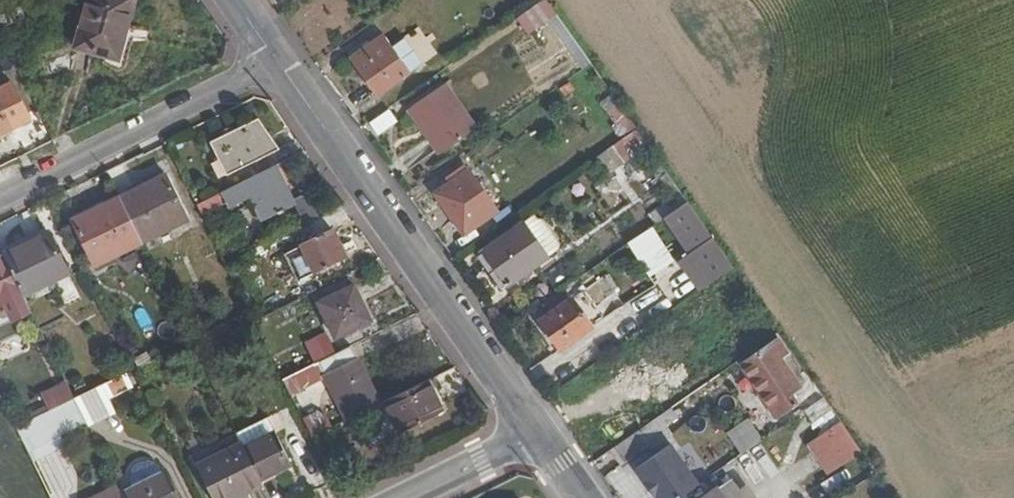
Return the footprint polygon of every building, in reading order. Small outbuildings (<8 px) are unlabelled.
[(73,49),(115,62),(134,0),(88,0),(73,49)] [(554,16),(544,0),(540,0),(512,19),(524,36),(554,16)] [(4,42),(30,29),(20,10),(14,13),(0,19),(0,34),(4,42)] [(353,56),(379,95),(411,72),(385,34),(353,56)] [(68,53),(45,58),(48,74),(72,70),(68,53)] [(410,107),(441,150),(475,127),(446,83),(410,107)] [(607,99),(620,117),(626,113),(614,94),(607,99)] [(11,129),(0,107),(0,135),(11,129)] [(374,134),(395,124),(389,111),(368,121),(374,134)] [(258,123),(253,126),(266,152),(275,148),(258,123)] [(266,152),(253,126),(215,143),(229,170),(266,152)] [(603,153),(614,168),(649,145),(638,129),(603,153)] [(275,168),(194,208),(200,220),(228,207),(230,212),(250,202),(261,223),(294,206),(293,204),(275,168)] [(437,192),(465,233),(498,212),(469,170),(437,192)] [(161,178),(119,199),(140,243),(183,222),(161,178)] [(294,206),(304,225),(319,218),(308,196),(293,204),(294,206)] [(140,243),(119,199),(71,222),(92,267),(140,243)] [(679,255),(702,288),(734,267),(690,203),(668,218),(689,248),(679,255)] [(537,215),(526,222),(549,257),(561,250),(562,244),(545,220),(540,219),(537,215)] [(526,222),(484,249),(508,284),(549,257),(526,222)] [(654,226),(626,240),(647,282),(675,267),(654,226)] [(308,277),(345,260),(331,231),(301,246),(309,263),(303,267),(308,277)] [(46,234),(2,257),(23,298),(67,276),(46,234)] [(1,308),(9,324),(30,313),(23,298),(2,257),(0,258),(0,308),(1,308)] [(335,339),(371,323),(354,288),(318,304),(335,339)] [(543,319),(563,349),(595,327),(576,297),(543,319)] [(350,347),(280,380),(291,403),(304,397),(304,392),(326,380),(346,421),(378,405),(350,347)] [(756,373),(776,402),(802,384),(782,355),(772,361),(762,347),(742,361),(752,375),(756,373)] [(434,378),(378,405),(382,413),(386,411),(398,436),(449,411),(434,378)] [(796,394),(815,427),(834,416),(815,383),(796,394)] [(51,413),(74,401),(66,384),(42,395),(51,413)] [(99,389),(76,400),(88,426),(111,414),(99,389)] [(15,431),(26,453),(85,423),(74,401),(51,413),(15,431)] [(737,451),(760,440),(749,416),(725,427),(737,451)] [(838,418),(804,441),(825,473),(860,450),(838,418)] [(302,425),(309,439),(332,428),(328,420),(316,426),(313,420),(302,425)] [(236,437),(241,447),(258,482),(289,466),(267,422),(236,437)] [(657,497),(679,497),(699,484),(671,443),(636,467),(646,481),(647,480),(657,493),(655,494),(657,497)] [(262,490),(258,482),(241,447),(198,468),(212,497),(246,497),(262,490)] [(122,497),(179,497),(166,473),(121,496),(122,497)] [(730,477),(700,497),(744,497),(730,477)]
